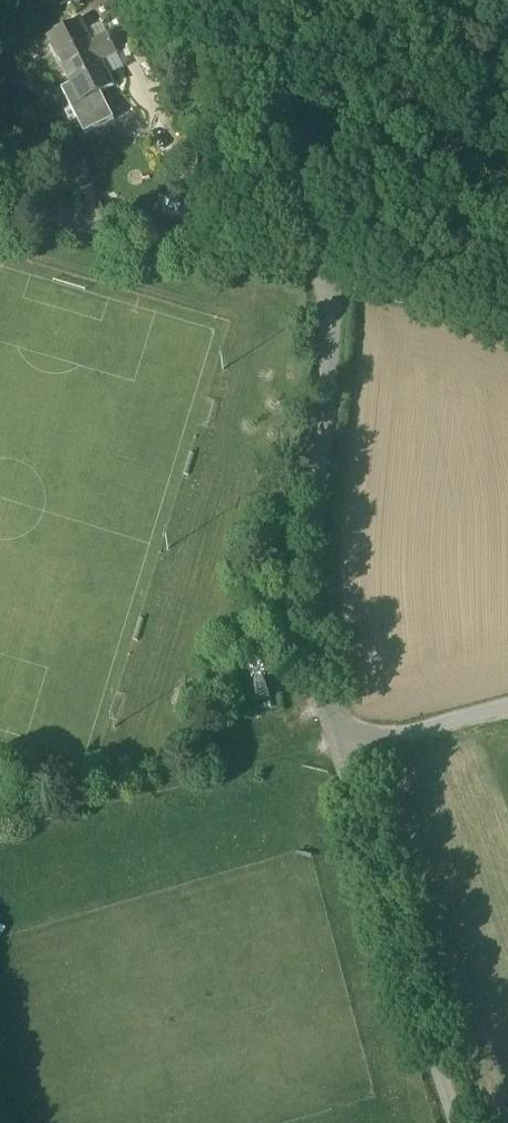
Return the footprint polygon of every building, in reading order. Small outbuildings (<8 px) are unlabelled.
[(51,39),(65,68),(115,44),(111,36),(94,44),(84,23),(51,39)] [(65,68),(73,85),(83,103),(102,94),(115,88),(103,64),(121,56),(115,44),(65,68)] [(115,121),(102,94),(83,103),(73,85),(63,90),(85,136),(115,121)] [(71,163),(80,188),(93,184),(84,159),(71,163)] [(267,700),(266,683),(235,685),(236,702),(267,700)]
